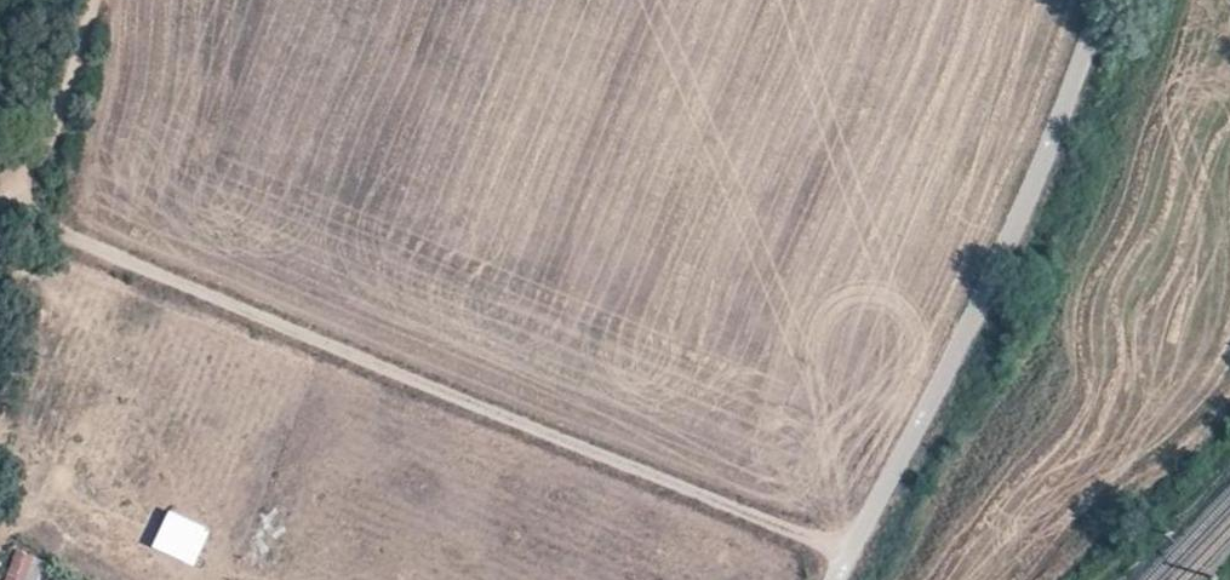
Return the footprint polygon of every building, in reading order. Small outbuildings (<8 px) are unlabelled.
[(212,531),(171,512),(154,548),(195,567),(212,531)] [(4,579),(30,579),(38,558),(15,549),(4,579)]
